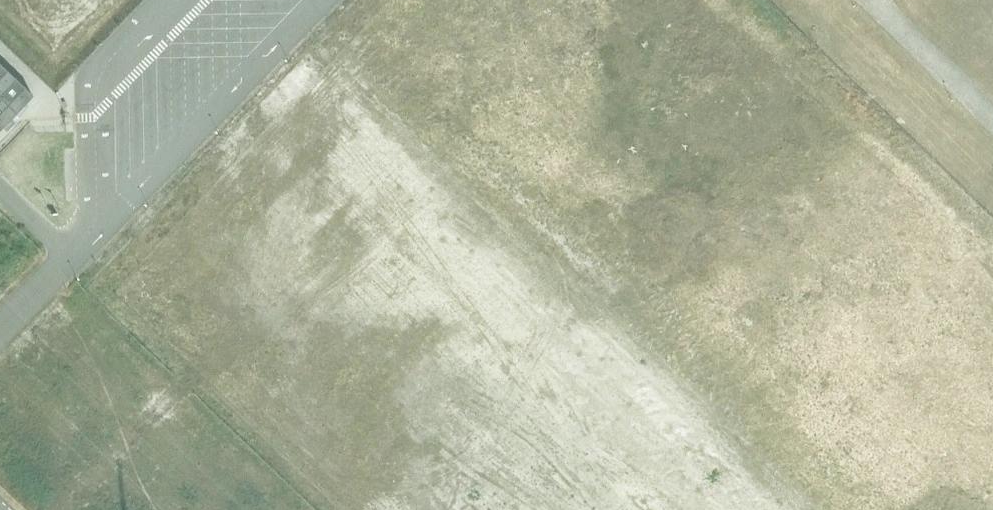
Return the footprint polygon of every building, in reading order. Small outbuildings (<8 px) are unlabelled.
[(992,84),(992,3),(952,46),(992,84)] [(1,126),(10,117),(32,94),(0,63),(0,127),(1,126)]
